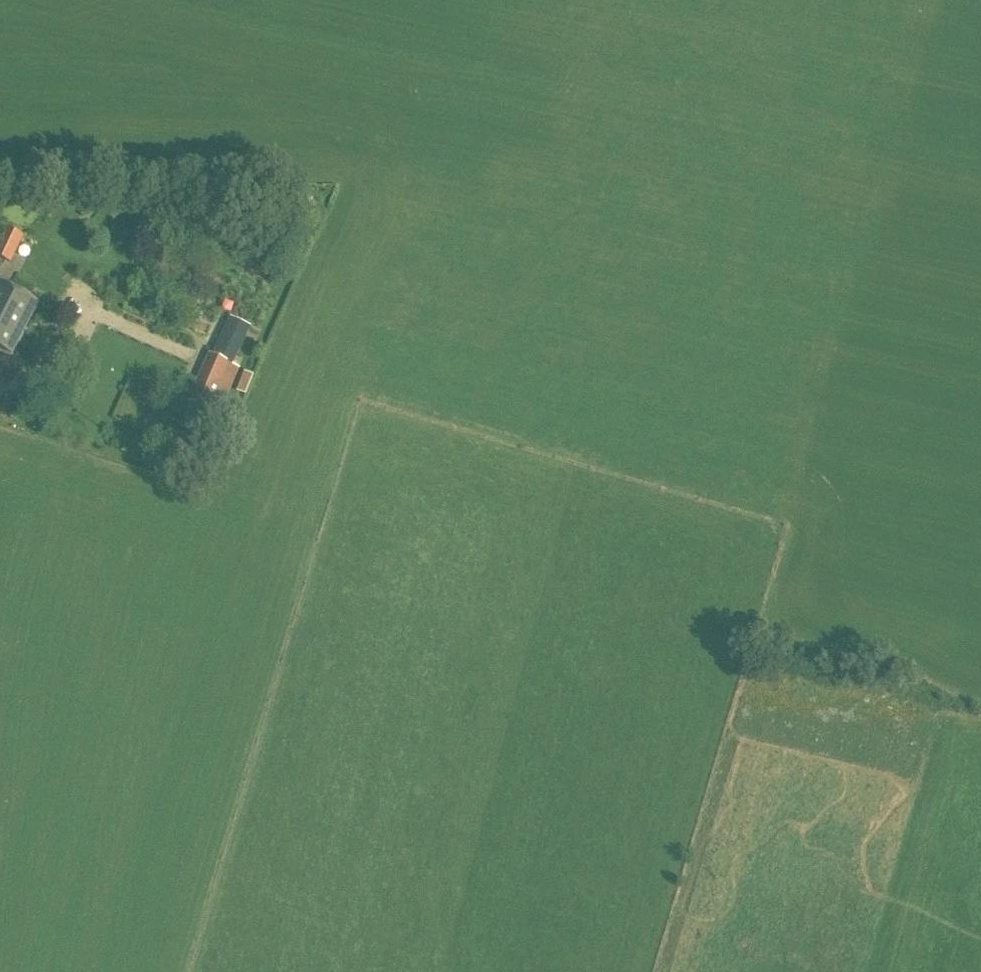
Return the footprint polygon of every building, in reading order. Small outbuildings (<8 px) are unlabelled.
[(24,236),(6,227),(0,239),(0,258),(11,263),(24,236)] [(37,302),(0,283),(0,347),(11,353),(37,302)] [(234,365),(251,326),(229,316),(212,354),(208,353),(187,400),(209,410),(211,405),(220,409),(239,367),(234,365)]
